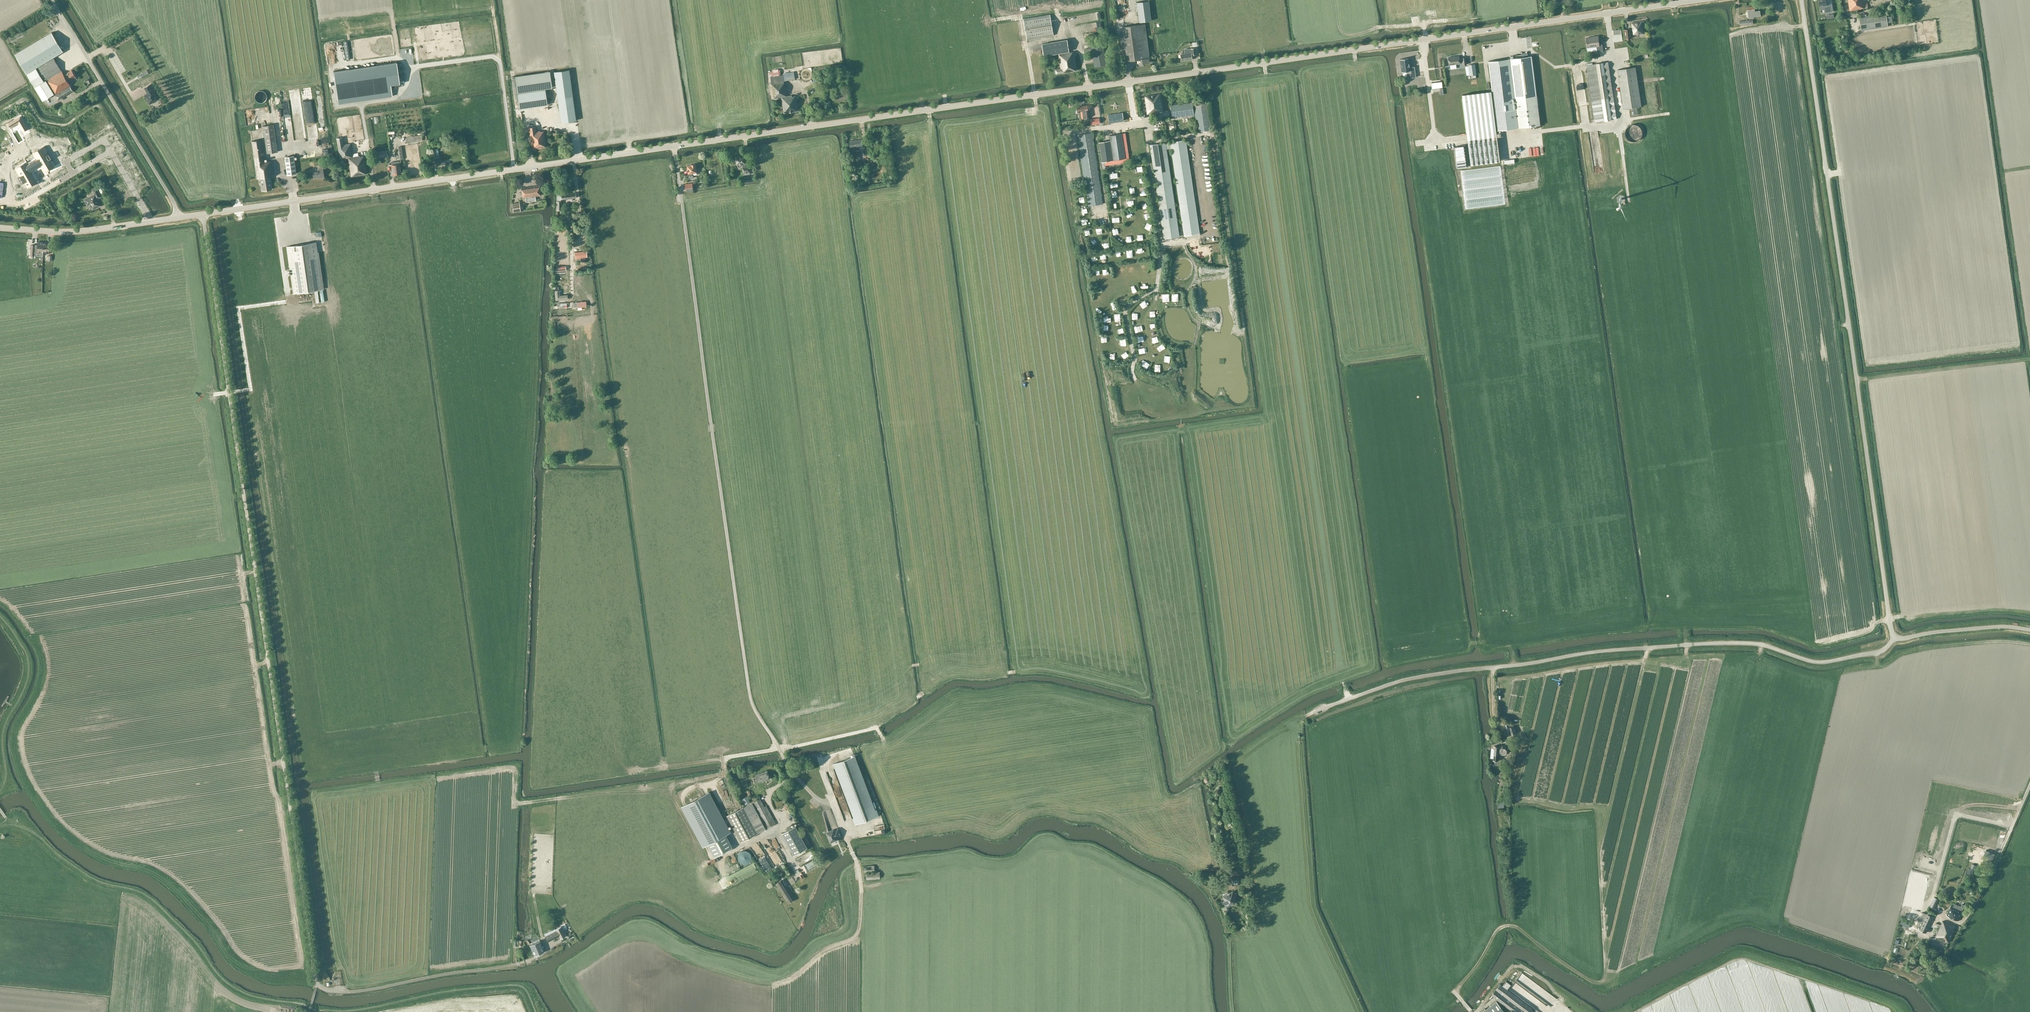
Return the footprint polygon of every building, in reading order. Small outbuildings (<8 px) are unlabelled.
[(1827,4),(1826,0),(1820,0),(1819,0),(1820,6),(1825,5),(1826,10),(1830,10),(1829,4),(1827,4)] [(1850,11),(1861,9),(1868,7),(1867,0),(1848,0),(1850,11)] [(1139,22),(1151,20),(1149,1),(1137,2),(1139,22)] [(1427,20),(1424,3),(1416,5),(1419,22),(1427,20)] [(1760,10),(1757,10),(1757,6),(1747,7),(1748,18),(1749,18),(1753,17),(1761,16),(1760,10)] [(1861,31),(1888,26),(1886,13),(1859,17),(1861,31)] [(1054,35),(1050,14),(1023,19),(1027,40),(1054,35)] [(1634,35),(1645,33),(1643,21),(1631,23),(1633,31),(1631,31),(1631,36),(1634,35)] [(1139,64),(1151,62),(1151,57),(1149,57),(1145,24),(1122,27),(1127,61),(1138,59),(1139,64)] [(18,28),(5,35),(10,42),(23,35),(18,28)] [(1615,43),(1623,42),(1621,29),(1613,30),(1615,43)] [(64,75),(54,58),(53,57),(63,52),(52,32),(15,54),(43,101),(54,94),(55,95),(70,86),(68,83),(76,78),(72,70),(64,75)] [(1592,38),(1586,39),(1587,47),(1588,51),(1593,50),(1592,47),(1596,46),(1597,52),(1603,51),(1602,44),(1599,44),(1598,36),(1592,37),(1592,38)] [(1044,56),(1069,51),(1067,39),(1042,44),(1044,56)] [(1085,52),(1091,51),(1090,44),(1083,46),(1085,52)] [(1095,67),(1107,65),(1103,44),(1091,47),(1095,67)] [(1185,54),(1181,54),(1181,60),(1192,59),(1191,55),(1192,55),(1196,54),(1196,48),(1185,49),(1185,54)] [(1061,73),(1077,70),(1073,51),(1058,54),(1061,68),(1055,69),(1056,74),(1062,74),(1061,73)] [(1459,56),(1448,58),(1449,65),(1450,65),(1450,69),(1456,68),(1456,64),(1460,63),(1460,62),(1462,62),(1463,65),(1466,64),(1465,58),(1462,58),(1462,59),(1459,59),(1459,56)] [(1489,61),(1492,91),(1463,95),(1471,165),(1500,161),(1496,130),(1540,125),(1532,56),(1489,61)] [(1416,77),(1414,66),(1409,67),(1408,58),(1400,59),(1402,72),(1410,71),(1411,78),(1416,77)] [(397,62),(334,71),(339,104),(392,96),(391,85),(400,84),(397,62)] [(1616,122),(1607,62),(1584,66),(1593,125),(1616,122)] [(1468,66),(1465,66),(1466,75),(1469,75),(1476,74),(1475,64),(1468,65),(1468,66)] [(1636,67),(1618,70),(1623,109),(1641,106),(1636,67)] [(569,70),(554,72),(557,98),(572,96),(569,70)] [(549,102),(547,102),(546,94),(548,94),(547,89),(552,88),(550,72),(515,77),(518,94),(520,109),(547,105),(547,104),(549,104),(549,102)] [(787,80),(795,79),(794,72),(786,73),(787,80)] [(782,97),(787,96),(786,86),(785,86),(783,75),(771,76),(774,98),(782,97)] [(155,92),(150,84),(144,88),(147,93),(143,95),(149,105),(158,99),(154,93),(155,92)] [(70,86),(55,95),(58,100),(73,91),(70,86)] [(267,97),(267,96),(266,94),(265,93),(263,92),(261,91),(260,91),(259,91),(258,92),(257,92),(256,93),(255,94),(255,95),(255,97),(255,99),(255,100),(256,101),(258,102),(259,103),(260,103),(261,103),(262,103),(264,102),(265,101),(266,100),(267,98),(267,97)] [(1159,112),(1163,111),(1160,94),(1145,96),(1148,116),(1153,115),(1153,113),(1159,112)] [(792,95),(787,96),(782,97),(784,113),(798,111),(796,96),(792,96),(792,95)] [(572,96),(557,98),(561,123),(576,121),(572,96)] [(1193,102),(1171,105),(1173,117),(1194,114),(1195,114),(1197,132),(1212,130),(1208,100),(1193,102)] [(1087,105),(1078,107),(1079,115),(1081,114),(1082,118),(1089,117),(1087,105)] [(1123,113),(1112,114),(1108,115),(1109,123),(1124,120),(1123,113)] [(1635,124),(1633,124),(1632,124),(1630,125),(1629,125),(1628,126),(1627,127),(1626,129),(1626,130),(1625,131),(1625,133),(1625,134),(1625,135),(1626,137),(1627,138),(1627,139),(1628,140),(1629,140),(1631,141),(1632,141),(1633,141),(1634,142),(1636,141),(1637,141),(1638,140),(1639,140),(1640,139),(1641,137),(1642,136),(1642,135),(1642,134),(1642,132),(1642,131),(1642,130),(1641,128),(1640,127),(1639,126),(1638,125),(1636,125),(1635,124)] [(267,153),(278,152),(274,125),(263,126),(267,153)] [(532,149),(546,147),(544,131),(540,131),(536,131),(536,126),(528,128),(532,149)] [(1093,137),(1094,137),(1094,133),(1093,133),(1093,132),(1078,135),(1088,206),(1103,203),(1093,137)] [(1126,158),(1122,133),(1110,135),(1111,140),(1099,142),(1102,162),(1126,158)] [(350,147),(350,143),(344,145),(343,137),(337,138),(340,159),(348,158),(351,177),(367,174),(364,156),(360,157),(359,156),(352,157),(351,147),(350,147)] [(850,148),(863,146),(862,139),(849,141),(850,148)] [(1164,239),(1180,236),(1167,148),(1172,147),(1185,236),(1200,233),(1186,139),(1150,145),(1164,239)] [(271,177),(274,177),(271,161),(265,162),(262,140),(251,141),(257,179),(260,179),(262,191),(272,189),(271,177)] [(1464,145),(1455,146),(1457,167),(1466,165),(1464,145)] [(26,162),(17,168),(21,175),(25,182),(28,187),(37,181),(31,171),(41,165),(45,171),(54,166),(50,159),(47,154),(43,147),(34,152),(38,159),(27,165),(26,162)] [(373,159),(388,156),(387,150),(372,153),(373,159)] [(287,175),(296,174),(294,156),(285,157),(287,175)] [(746,167),(746,164),(745,156),(736,157),(737,165),(742,165),(743,173),(750,172),(749,166),(746,167)] [(437,168),(445,166),(445,161),(441,162),(441,159),(435,160),(437,168)] [(401,173),(400,168),(399,162),(399,161),(391,162),(391,163),(392,166),(393,174),(401,173)] [(693,173),(697,173),(696,164),(691,165),(688,165),(689,174),(689,176),(693,176),(693,173)] [(319,178),(324,178),(323,166),(318,167),(318,170),(312,171),(313,179),(319,178)] [(693,190),(692,183),(685,184),(686,191),(693,190)] [(536,196),(540,196),(539,186),(521,188),(522,198),(526,198),(526,202),(536,200),(536,196)] [(99,195),(96,189),(93,191),(95,195),(84,200),(87,204),(89,203),(92,209),(93,209),(93,210),(97,208),(97,207),(100,205),(96,197),(99,195)] [(561,194),(561,195),(557,195),(557,201),(557,210),(561,210),(561,200),(576,198),(575,192),(561,194)] [(1140,203),(1144,211),(1148,208),(1144,201),(1140,203)] [(520,211),(519,203),(512,204),(513,212),(520,211)] [(31,245),(31,255),(37,256),(37,253),(39,253),(40,251),(43,251),(44,242),(37,242),(37,245),(31,245)] [(323,289),(316,242),(287,246),(294,293),(323,289)] [(855,824),(879,815),(877,809),(875,810),(854,755),(834,763),(855,818),(853,818),(855,824)] [(756,774),(758,782),(770,778),(767,771),(756,774)] [(732,847),(726,834),(731,831),(709,792),(682,806),(703,846),(708,844),(714,856),(732,847)] [(734,812),(727,816),(741,842),(748,838),(766,829),(776,823),(766,805),(765,806),(761,798),(752,802),(734,812)] [(795,826),(782,833),(794,855),(807,848),(795,826)] [(842,837),(838,828),(834,830),(834,829),(825,832),(830,843),(838,840),(838,838),(842,837)] [(770,838),(774,847),(779,845),(774,836),(770,838)] [(746,850),(745,850),(744,850),(743,850),(742,851),(740,852),(739,853),(738,855),(738,857),(738,858),(739,860),(739,861),(741,862),(742,863),(743,864),(745,864),(746,864),(748,863),(749,863),(750,861),(751,860),(752,859),(752,857),(752,856),(751,854),(750,853),(749,852),(748,851),(746,850)] [(1984,854),(1989,857),(1986,862),(1990,864),(1995,854),(1986,850),(1984,854)] [(798,864),(806,859),(803,854),(795,858),(798,864)] [(1967,873),(1972,875),(1974,870),(1976,865),(1972,864),(1970,868),(1969,868),(1967,873)] [(881,878),(880,871),(864,873),(865,880),(881,878)] [(1239,877),(1230,878),(1232,887),(1241,885),(1239,877)] [(783,882),(782,879),(776,883),(788,903),(794,899),(785,885),(786,884),(784,881),(783,882)] [(1237,902),(1235,896),(1236,895),(1235,893),(1234,894),(1233,892),(1230,893),(1228,890),(1223,893),(1224,896),(1223,896),(1224,900),(1223,901),(1226,908),(1234,904),(1233,904),(1237,902)] [(1938,899),(1934,897),(1930,906),(1934,908),(1938,899)] [(1955,903),(1953,907),(1951,905),(1946,915),(1959,920),(1963,911),(1962,911),(1965,905),(1962,904),(1961,906),(1955,903)] [(1922,912),(1915,927),(1919,929),(1926,933),(1934,917),(1926,913),(1922,912)] [(1949,942),(1956,926),(1942,921),(1935,936),(1949,942)] [(556,931),(545,936),(547,941),(553,938),(553,939),(559,936),(560,938),(566,936),(563,930),(566,928),(564,924),(555,929),(556,931)] [(534,955),(544,951),(539,940),(530,944),(534,955)] [(1506,981),(1502,986),(1500,984),(1491,996),(1514,1011),(1529,1011),(1532,1008),(1506,989),(1510,984),(1506,981)] [(1517,987),(1513,993),(1521,998),(1526,991),(1519,987),(1519,988),(1517,987)] [(1496,1001),(1482,1011),(1505,1011),(1496,1001)]
